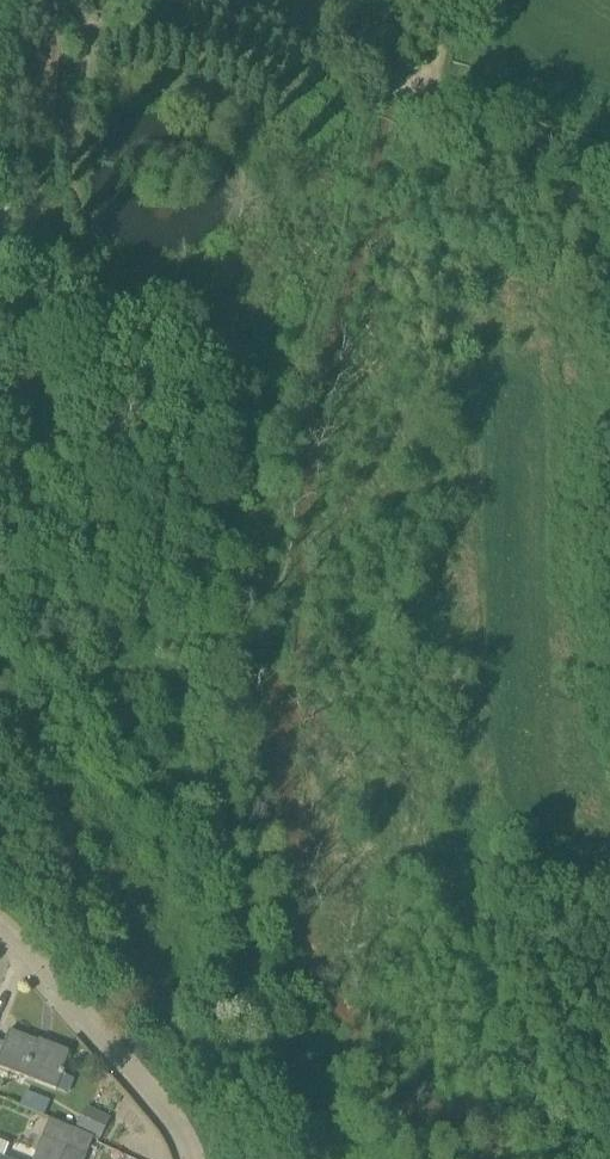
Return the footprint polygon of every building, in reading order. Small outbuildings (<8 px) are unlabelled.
[(57,1090),(64,1072),(63,1072),(70,1054),(10,1030),(5,1044),(0,1042),(0,1068),(57,1090)] [(101,1138),(111,1118),(85,1106),(76,1126),(101,1138)] [(68,1147),(42,1136),(33,1158),(63,1158),(68,1147)] [(3,1158),(9,1145),(0,1141),(0,1158),(3,1158)] [(63,1158),(85,1158),(87,1155),(68,1147),(63,1158)]
